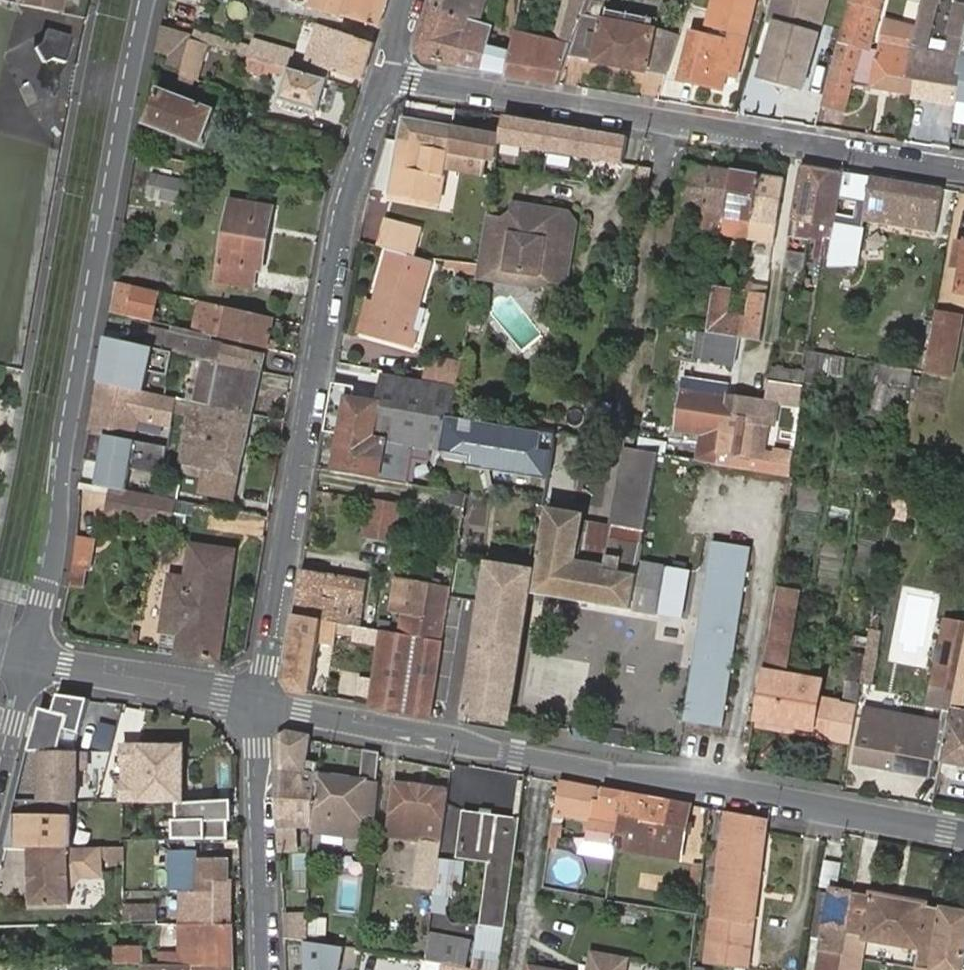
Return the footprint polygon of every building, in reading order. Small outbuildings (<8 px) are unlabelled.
[(19,6),(57,13),(60,0),(21,0),(19,6)] [(379,30),(389,0),(314,0),(312,8),(379,30)] [(424,11),(475,26),(484,0),(427,0),(424,11)] [(718,0),(714,0),(708,26),(720,29),(717,41),(693,35),(681,81),(724,91),(727,77),(736,79),(753,8),(718,0)] [(753,8),(755,0),(718,0),(753,8)] [(766,20),(775,23),(819,36),(829,0),(773,0),(766,20)] [(821,105),(845,113),(854,84),(865,86),(871,60),(859,57),(862,48),(870,50),(883,0),(851,0),(821,105)] [(963,44),(963,5),(956,3),(954,12),(947,11),(946,19),(952,20),(949,38),(953,39),(950,56),(926,52),(941,0),(923,0),(916,27),(910,65),(920,67),(915,96),(942,101),(939,124),(953,126),(957,103),(961,73),(956,72),(963,44)] [(514,33),(506,79),(558,87),(567,58),(581,16),(584,6),(570,3),(568,3),(560,41),(536,36),(514,33)] [(425,65),(481,75),(482,69),(493,71),(499,40),(487,38),(488,29),(475,26),(424,11),(410,51),(425,65)] [(581,16),(567,58),(667,78),(681,35),(637,27),(639,17),(621,14),(620,24),(581,16)] [(873,90),(915,97),(915,96),(920,67),(910,65),(916,27),(885,19),(879,52),(873,88),(873,90)] [(775,76),(774,81),(803,89),(819,36),(775,23),(761,72),(775,76)] [(191,37),(159,27),(158,47),(174,52),(173,59),(185,63),(195,37),(191,37)] [(63,62),(71,37),(45,28),(41,41),(35,44),(35,45),(34,46),(41,61),(43,60),(44,61),(50,59),(63,62)] [(298,59),(318,65),(329,32),(316,28),(311,49),(303,46),(298,59)] [(362,80),(364,74),(370,56),(373,47),(373,46),(353,39),(329,32),(318,65),(318,66),(362,80)] [(198,38),(195,37),(185,63),(181,77),(200,84),(211,47),(201,41),(198,38)] [(956,72),(961,73),(957,103),(963,104),(963,44),(956,72)] [(865,86),(873,88),(879,52),(870,50),(862,48),(859,57),(871,60),(865,86)] [(250,59),(249,59),(246,69),(268,76),(270,67),(270,65),(250,59)] [(290,72),(289,73),(279,103),(318,115),(327,83),(290,72)] [(759,78),(774,81),(775,76),(761,72),(759,78)] [(214,112),(158,90),(153,102),(144,123),(201,145),(214,112)] [(628,137),(504,116),(500,143),(624,164),(628,137)] [(404,119),(390,194),(441,204),(447,174),(485,180),(485,178),(492,137),(404,119)] [(725,230),(733,170),(711,167),(711,171),(685,166),(677,217),(704,221),(703,227),(725,230)] [(834,239),(846,174),(802,167),(791,236),(818,240),(820,232),(825,232),(824,237),(834,239)] [(750,237),(759,175),(733,170),(725,230),(724,233),(750,237)] [(887,224),(895,182),(846,174),(834,239),(831,260),(857,266),(865,221),(887,224)] [(776,241),(786,179),(759,175),(750,237),(776,241)] [(191,185),(151,176),(145,197),(186,206),(191,185)] [(938,235),(945,191),(895,182),(887,224),(886,227),(938,235)] [(262,274),(272,210),(229,203),(216,282),(253,288),(256,272),(262,274)] [(502,219),(488,217),(480,265),(479,265),(478,276),(541,289),(552,282),(561,283),(569,276),(579,224),(571,213),(515,204),(514,212),(502,219)] [(390,225),(384,251),(389,253),(410,258),(420,259),(426,232),(390,225)] [(822,259),(831,260),(834,239),(824,237),(825,232),(820,232),(818,240),(815,258),(822,259)] [(960,241),(955,269),(962,271),(959,291),(963,292),(963,241),(960,241)] [(808,253),(789,251),(786,269),(798,271),(808,253)] [(429,266),(389,253),(376,302),(366,340),(412,353),(417,336),(410,334),(429,266)] [(709,335),(741,340),(743,340),(750,295),(725,291),(730,264),(720,262),(709,335)] [(480,265),(458,263),(457,274),(478,276),(479,265),(480,265)] [(137,287),(116,282),(110,314),(131,319),(137,287)] [(768,298),(769,285),(751,282),(750,295),(768,298)] [(159,292),(137,287),(131,319),(153,324),(159,292)] [(768,298),(750,295),(743,340),(761,343),(768,298)] [(366,340),(376,302),(368,301),(359,338),(366,340)] [(268,345),(273,320),(212,305),(202,303),(195,334),(222,341),(242,346),(267,351),(272,353),(274,346),(268,345)] [(958,316),(937,312),(930,351),(952,354),(958,316)] [(163,333),(158,351),(175,355),(179,356),(202,361),(255,373),(259,355),(163,333)] [(709,335),(708,335),(704,360),(737,365),(741,340),(709,335)] [(106,339),(98,382),(146,393),(150,373),(170,378),(175,355),(158,351),(106,339)] [(952,354),(930,351),(927,373),(947,376),(952,354)] [(808,354),(805,369),(844,376),(846,360),(808,354)] [(255,373),(261,374),(265,357),(259,355),(255,373)] [(210,407),(251,416),(261,374),(255,373),(202,361),(193,403),(201,405),(210,407)] [(429,381),(459,387),(463,365),(439,361),(439,364),(432,363),(429,381)] [(914,371),(871,364),(868,381),(911,387),(914,371)] [(768,382),(802,388),(805,371),(771,366),(768,382)] [(552,472),(557,435),(454,417),(459,389),(429,384),(384,376),(379,405),(351,401),(354,389),(334,385),(334,388),(326,431),(343,434),(336,473),(394,483),(401,447),(472,460),(552,472)] [(687,378),(684,391),(727,399),(731,399),(733,387),(687,378)] [(94,406),(90,433),(135,441),(139,421),(172,428),(176,411),(178,400),(146,393),(98,382),(96,399),(102,400),(100,407),(94,406)] [(802,388),(768,382),(766,405),(775,406),(799,409),(802,388)] [(727,399),(684,391),(678,431),(701,435),(696,462),(719,467),(727,399)] [(731,399),(727,399),(719,467),(788,479),(790,464),(766,460),(775,406),(766,405),(731,399)] [(176,411),(181,412),(184,401),(178,400),(176,411)] [(181,412),(198,417),(201,405),(193,403),(184,401),(181,412)] [(198,417),(192,445),(200,447),(210,407),(201,405),(198,417)] [(238,479),(253,416),(251,416),(210,407),(200,447),(192,445),(186,443),(181,465),(184,465),(206,471),(206,472),(215,474),(238,479)] [(90,433),(85,461),(99,463),(95,486),(111,489),(126,492),(130,469),(164,476),(169,447),(135,441),(90,433)] [(669,443),(643,438),(640,452),(663,456),(666,456),(669,443)] [(640,452),(625,449),(608,528),(645,535),(663,456),(640,452)] [(184,465),(182,473),(204,479),(206,472),(206,471),(184,465)] [(204,479),(203,484),(212,486),(215,474),(206,472),(204,479)] [(238,479),(215,474),(212,486),(203,484),(201,492),(233,500),(238,479)] [(962,486),(946,483),(944,496),(959,499),(962,486)] [(111,489),(106,517),(172,530),(174,521),(178,502),(126,492),(111,489)] [(374,500),(373,502),(368,538),(395,543),(397,534),(402,505),(374,500)] [(178,502),(174,521),(193,524),(196,506),(178,502)] [(585,524),(548,517),(535,595),(662,616),(669,573),(644,568),(648,548),(643,547),(610,541),(605,571),(578,566),(585,524)] [(643,547),(645,535),(608,528),(585,524),(578,566),(605,571),(610,541),(643,547)] [(80,536),(75,559),(96,562),(99,540),(80,536)] [(752,548),(713,542),(707,580),(700,623),(684,722),(724,728),(752,548)] [(178,658),(217,664),(233,555),(193,550),(189,584),(172,583),(167,629),(163,656),(178,658)] [(488,566),(465,714),(511,720),(534,573),(488,566)] [(303,570),(295,617),(340,625),(350,627),(351,620),(362,622),(368,583),(303,570)] [(707,580),(669,573),(662,616),(700,623),(707,580)] [(407,619),(404,637),(443,643),(452,591),(398,582),(392,617),(407,619)] [(816,728),(821,700),(825,680),(799,676),(800,673),(789,672),(802,596),(777,592),(759,718),(816,728)] [(284,681),(292,694),(311,697),(321,645),(336,648),(340,625),(295,617),(284,681)] [(351,620),(350,627),(361,629),(362,622),(351,620)] [(946,622),(942,645),(937,644),(933,665),(938,665),(929,711),(943,713),(941,725),(865,711),(856,766),(932,780),(936,759),(943,760),(963,651),(963,626),(946,622)] [(867,645),(860,683),(873,685),(881,630),(870,628),(867,645)] [(373,701),(372,708),(432,719),(444,644),(404,637),(384,633),(379,669),(373,701)] [(831,737),(851,741),(860,683),(867,645),(854,642),(847,688),(842,686),(840,703),(837,702),(831,737)] [(943,763),(963,767),(963,651),(943,760),(943,763)] [(358,699),(373,701),(379,669),(363,667),(358,699)] [(54,697),(51,710),(70,715),(67,729),(81,732),(88,703),(54,697)] [(815,735),(831,737),(837,702),(821,700),(816,728),(815,735)] [(51,710),(41,707),(30,751),(70,752),(71,747),(62,745),(66,729),(81,733),(81,732),(67,729),(70,715),(51,710)] [(758,725),(815,735),(816,728),(759,718),(758,725)] [(276,741),(277,772),(318,776),(320,765),(306,763),(310,739),(287,735),(276,741)] [(184,745),(137,745),(137,747),(123,747),(123,756),(116,756),(116,767),(125,767),(125,783),(122,783),(122,800),(137,800),(137,803),(180,804),(183,804),(184,745)] [(70,752),(30,751),(17,800),(74,802),(77,802),(78,768),(88,769),(88,752),(76,752),(70,752)] [(370,825),(377,779),(379,756),(362,753),(359,782),(318,776),(311,831),(311,834),(342,839),(359,842),(362,824),(370,825)] [(294,832),(311,831),(318,776),(277,772),(279,832),(280,854),(295,853),(294,832)] [(689,809),(604,793),(603,799),(589,797),(590,791),(559,785),(554,814),(585,820),(582,840),(615,846),(614,854),(620,855),(623,845),(681,855),(689,809)] [(439,858),(448,796),(395,788),(388,839),(432,845),(431,860),(423,859),(419,890),(435,892),(439,858)] [(74,802),(17,800),(5,847),(37,847),(73,848),(74,802)] [(183,804),(180,804),(180,840),(230,840),(230,819),(215,819),(215,803),(183,804)] [(490,858),(480,931),(505,935),(519,825),(464,815),(459,852),(490,858)] [(767,823),(726,816),(707,965),(746,969),(767,823)] [(623,845),(620,855),(678,866),(681,855),(623,845)] [(102,877),(102,849),(73,848),(37,847),(37,883),(32,883),(32,905),(71,905),(71,888),(78,876),(102,877)] [(136,865),(158,866),(159,852),(123,851),(122,865),(136,865)] [(435,892),(435,895),(453,899),(459,861),(439,858),(435,892)] [(202,879),(228,879),(228,861),(185,860),(184,863),(173,862),(173,882),(185,882),(185,891),(202,891),(202,879)] [(690,901),(699,902),(703,865),(696,864),(690,901)] [(185,926),(227,926),(228,879),(202,879),(202,891),(185,891),(185,926)] [(932,880),(927,904),(944,906),(948,882),(932,880)] [(852,897),(832,893),(826,928),(823,942),(821,954),(818,969),(840,969),(852,897)] [(842,956),(863,960),(866,944),(907,951),(905,969),(906,969),(915,969),(926,906),(869,897),(869,899),(852,897),(842,956)] [(915,969),(963,969),(963,963),(963,916),(942,913),(927,910),(927,906),(926,906),(915,969)] [(132,908),(132,922),(157,923),(158,908),(132,908)] [(307,922),(283,922),(284,942),(307,942),(307,922)] [(163,966),(233,968),(231,926),(227,926),(185,926),(177,925),(179,955),(163,954),(163,966)] [(815,926),(812,940),(823,942),(826,928),(815,926)] [(505,935),(480,931),(476,969),(500,969),(505,935)] [(442,967),(457,969),(467,969),(472,940),(429,934),(425,965),(442,967)] [(307,942),(305,969),(340,969),(347,948),(307,942)] [(115,948),(115,965),(116,965),(129,966),(140,966),(140,949),(115,948)] [(842,956),(840,969),(861,969),(863,960),(842,956)]
